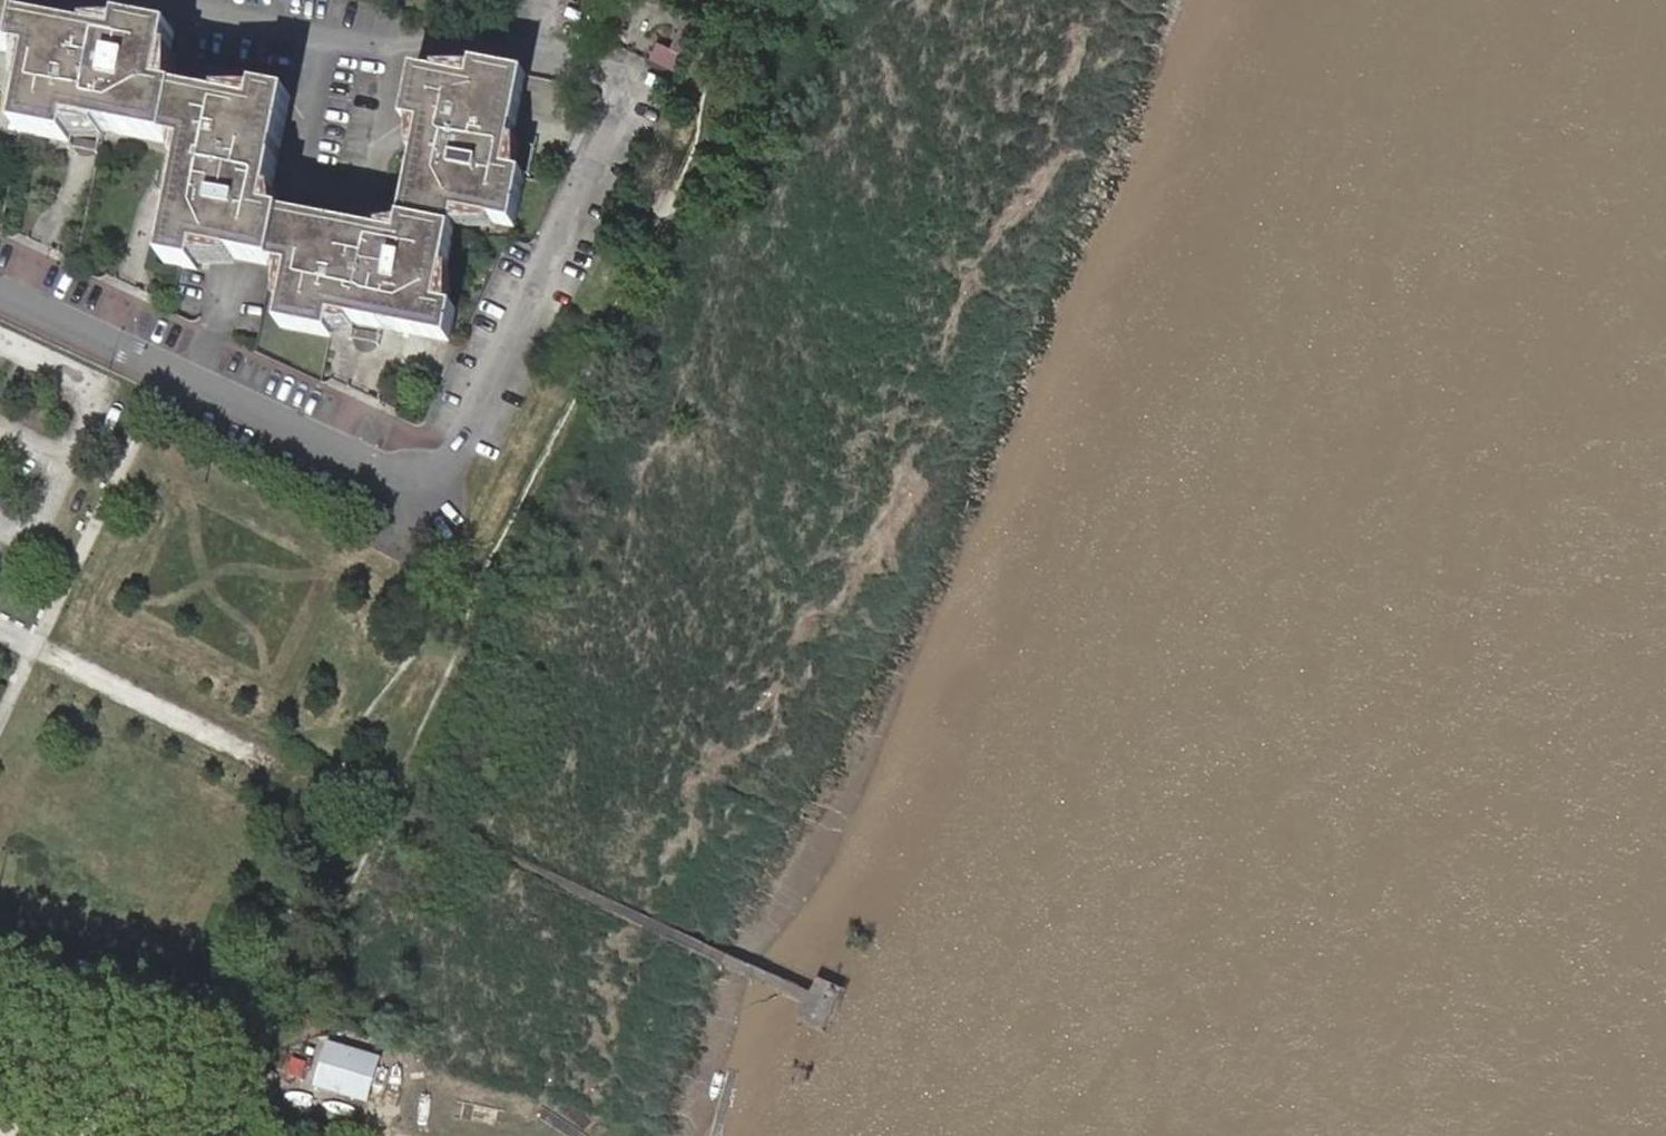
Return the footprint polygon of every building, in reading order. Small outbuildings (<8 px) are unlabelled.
[(43,56),(29,136),(75,144),(77,130),(107,135),(194,150),(173,272),(184,274),(201,276),(204,258),(298,275),(288,334),(335,342),(338,326),(457,347),(462,318),(446,315),(463,220),(524,231),(532,186),(512,183),(530,83),(484,75),(480,96),(421,86),(413,130),(427,132),(408,244),(277,221),(298,103),(268,98),(266,112),(171,95),(180,40),(130,31),(128,42),(15,22),(19,0),(0,0),(0,49),(43,56)] [(652,40),(647,63),(684,71),(695,20),(676,16),(670,44),(652,40)]
